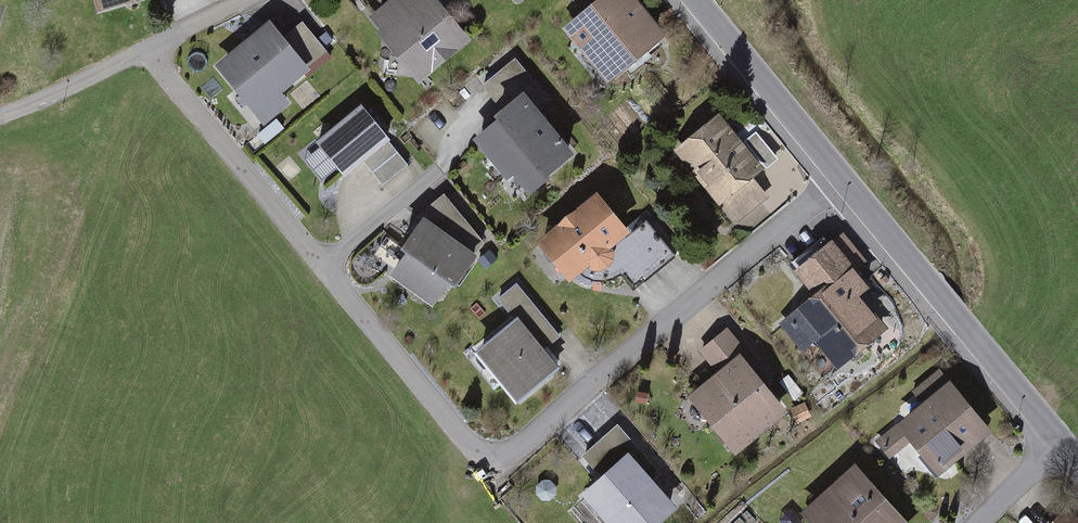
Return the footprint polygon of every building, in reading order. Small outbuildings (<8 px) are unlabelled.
[(467,54),(434,12),(444,5),(440,0),(380,0),(388,10),(364,29),(415,94),(467,54)] [(660,38),(630,0),(611,0),(572,31),(610,78),(660,38)] [(280,92),(308,70),(305,66),(327,48),(304,18),(282,35),(269,19),(214,63),(263,125),(289,104),(280,92)] [(551,103),(518,63),(469,103),(459,91),(411,131),(447,174),(472,153),(505,193),(510,188),(526,207),(572,170),(531,120),(551,103)] [(409,172),(361,110),(299,157),(322,186),(333,178),(341,189),(365,171),(382,193),(409,172)] [(764,176),(717,122),(672,162),(717,214),(721,211),(738,230),(767,204),(752,186),(764,176)] [(484,251),(441,202),(404,231),(411,240),(400,257),(384,246),(373,264),(394,279),(388,289),(429,321),(442,301),(449,307),(461,292),(459,288),(478,267),(471,261),(484,251)] [(626,245),(594,204),(530,254),(564,297),(587,279),(592,286),(616,267),(609,258),(626,245)] [(850,283),(826,253),(795,278),(816,304),(798,318),(791,309),(762,331),(775,347),(789,336),(803,353),(807,349),(833,381),(839,377),(849,389),(878,366),(870,356),(887,342),(844,289),(850,283)] [(508,419),(559,380),(541,357),(562,341),(519,286),(496,304),(516,329),(467,367),(508,419)] [(717,382),(681,412),(730,471),(786,424),(765,399),(774,392),(727,336),(699,360),(717,382)] [(932,489),(991,447),(942,378),(910,401),(921,415),(874,449),(889,469),(908,456),(932,489)] [(619,433),(581,464),(599,486),(572,508),(585,522),(677,522),(678,522),(651,491),(660,484),(619,433)] [(856,475),(802,522),(898,522),(856,475)] [(1063,509),(1051,522),(1077,522),(1063,509)]
